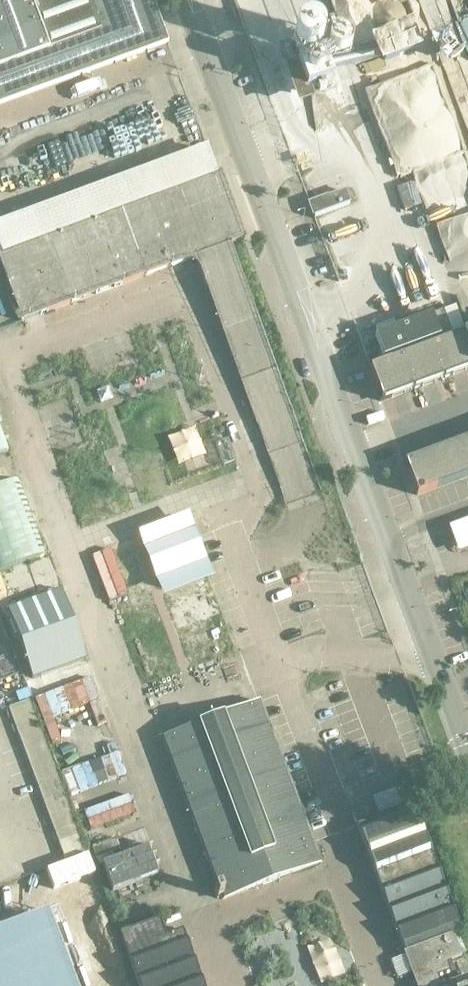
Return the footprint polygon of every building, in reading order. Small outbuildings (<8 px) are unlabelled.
[(167,44),(151,0),(0,0),(0,105),(167,44)] [(370,40),(380,66),(420,51),(410,24),(370,40)] [(315,61),(297,68),(306,92),(324,86),(315,61)] [(244,239),(221,179),(220,174),(217,175),(0,255),(0,262),(22,321),(195,257),(286,504),(320,491),(315,478),(229,244),(244,239)] [(349,204),(344,190),(308,204),(313,217),(349,204)] [(463,252),(467,250),(467,213),(438,223),(453,263),(465,259),(463,252)] [(442,310),(374,336),(383,358),(451,333),(442,310)] [(370,368),(382,401),(467,369),(467,332),(370,368)] [(404,462),(417,495),(467,476),(467,439),(404,462)] [(0,486),(0,572),(46,554),(18,479),(0,486)] [(188,519),(187,519),(142,536),(162,588),(163,587),(162,583),(204,566),(206,571),(207,570),(188,519)] [(447,529),(457,555),(467,551),(467,521),(447,529)] [(110,548),(93,555),(111,597),(128,590),(110,548)] [(61,590),(7,609),(32,678),(86,659),(61,590)] [(90,676),(36,696),(53,741),(61,737),(54,716),(99,699),(90,676)] [(163,737),(161,737),(173,769),(216,884),(217,884),(219,889),(214,891),(215,894),(214,894),(215,895),(217,898),(221,897),(222,899),(319,863),(258,701),(257,701),(257,702),(163,737)] [(95,771),(88,772),(86,765),(65,769),(70,791),(98,785),(95,771)] [(351,812),(356,823),(373,816),(369,805),(351,812)] [(413,805),(357,825),(373,870),(430,849),(413,805)] [(149,849),(104,867),(112,892),(158,875),(149,849)] [(430,849),(373,870),(403,952),(453,934),(460,930),(430,849)] [(53,889),(94,873),(87,855),(46,870),(53,889)] [(46,919),(0,936),(0,985),(71,985),(46,919)] [(120,934),(139,985),(203,985),(182,930),(166,937),(158,919),(120,934)] [(453,934),(403,952),(412,975),(431,968),(444,963),(451,960),(461,956),(453,934)] [(331,935),(307,946),(324,982),(347,972),(331,935)] [(431,968),(434,975),(438,985),(467,985),(467,978),(459,982),(451,960),(444,963),(431,968)] [(434,975),(431,968),(412,975),(416,985),(438,985),(434,975)]
